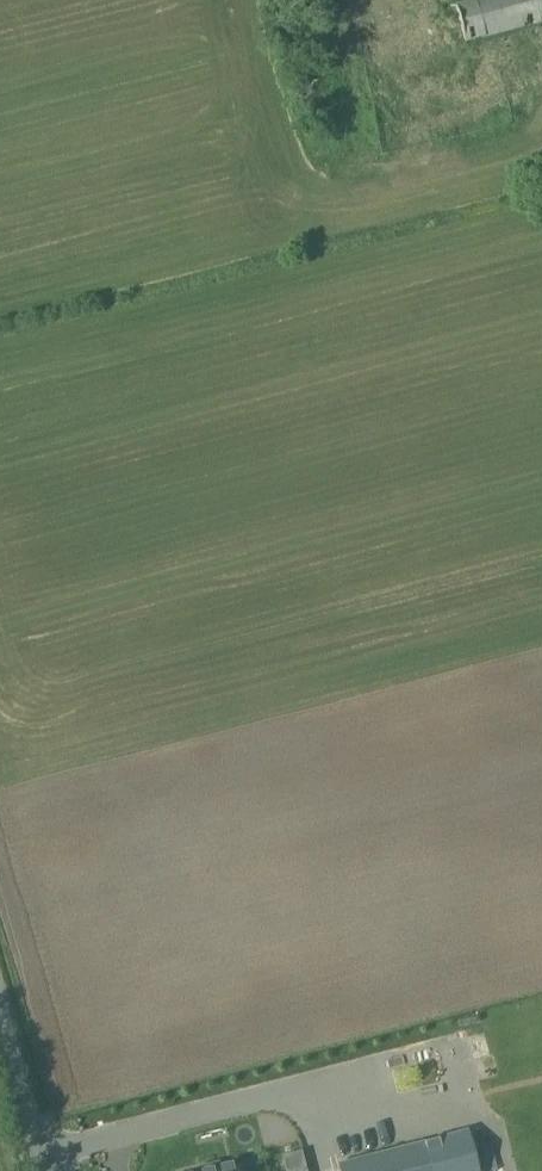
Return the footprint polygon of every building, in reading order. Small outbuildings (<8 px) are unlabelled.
[(537,11),(535,0),(394,0),(377,3),(387,57),(463,42),(460,25),(537,11)] [(339,1168),(340,1170),(475,1170),(466,1135),(424,1146),(339,1168)]
